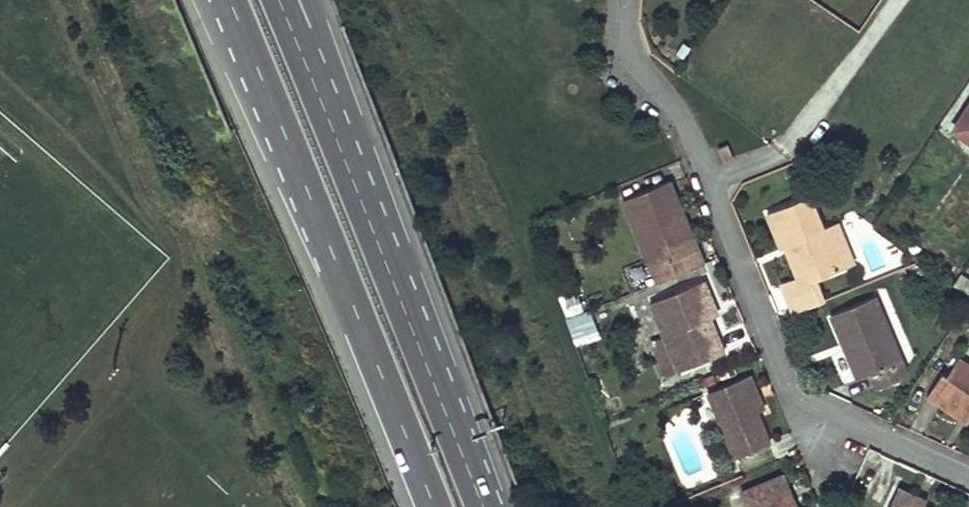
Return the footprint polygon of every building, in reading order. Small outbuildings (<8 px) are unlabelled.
[(956,130),(968,139),(968,110),(956,130)] [(728,144),(717,149),(722,163),(734,158),(728,144)] [(658,254),(668,278),(702,264),(706,263),(699,247),(693,250),(680,218),(686,215),(671,180),(624,199),(648,258),(658,254)] [(849,267),(833,227),(826,230),(812,196),(769,213),(784,248),(796,243),(802,259),(794,262),(799,275),(784,282),(791,299),(796,312),(823,301),(818,287),(815,281),(849,267)] [(699,247),(686,215),(680,218),(693,250),(699,247)] [(840,224),(833,227),(849,267),(856,264),(840,224)] [(648,258),(658,282),(668,278),(658,254),(648,258)] [(727,354),(712,319),(706,303),(714,299),(706,280),(652,305),(666,338),(676,333),(691,369),(727,354)] [(560,299),(574,346),(596,339),(582,292),(560,299)] [(879,390),(901,381),(908,373),(878,296),(833,313),(859,379),(872,374),(879,390)] [(706,303),(712,319),(721,315),(714,299),(706,303)] [(682,373),(691,369),(676,333),(666,338),(682,373)] [(949,411),(951,407),(968,419),(968,347),(968,346),(948,375),(944,372),(928,397),(949,411)] [(710,389),(736,454),(771,441),(759,410),(751,391),(759,388),(752,371),(710,389)] [(751,391),(759,410),(767,407),(759,388),(751,391)] [(949,411),(968,423),(968,421),(968,419),(951,407),(949,411)] [(785,476),(744,493),(750,506),(798,506),(785,476)] [(893,485),(890,493),(918,505),(921,498),(893,485)] [(890,493),(884,506),(924,506),(918,505),(890,493)]
